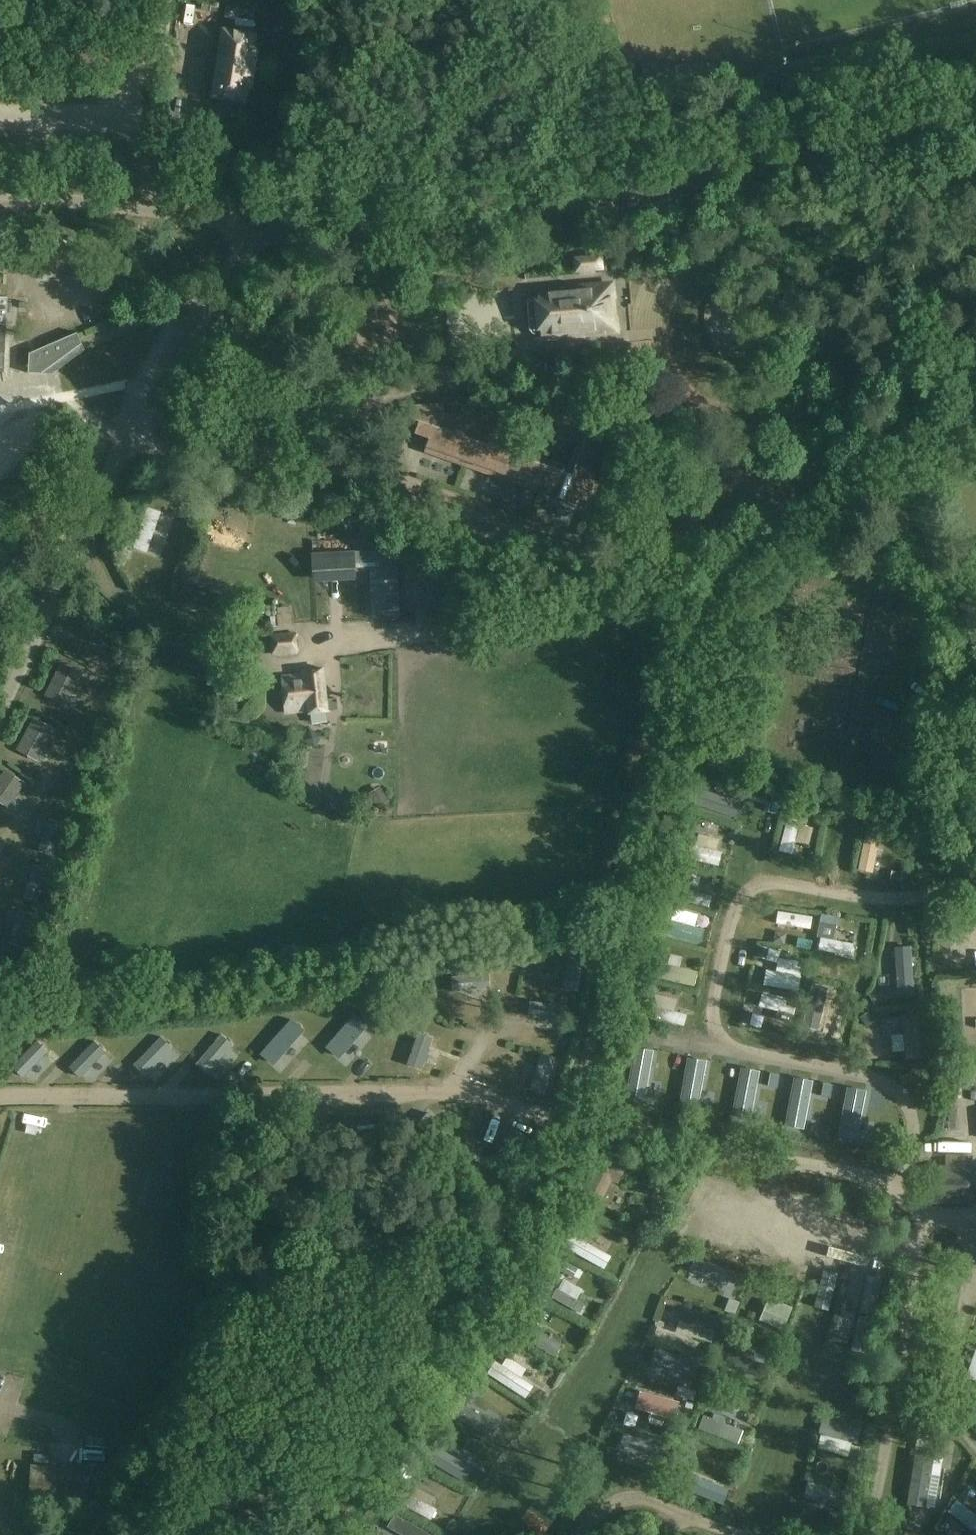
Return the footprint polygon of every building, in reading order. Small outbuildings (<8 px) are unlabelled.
[(209,29),(210,13),(199,13),(199,29),(209,29)] [(220,64),(256,70),(259,51),(255,48),(257,36),(225,31),(220,64)] [(256,70),(220,64),(214,97),(246,102),(248,89),(253,90),(256,70)] [(575,260),(576,270),(601,268),(600,257),(575,260)] [(612,284),(549,290),(550,300),(528,302),(531,330),(552,328),(553,338),(616,332),(612,284)] [(6,371),(6,354),(9,298),(0,298),(0,371),(6,371)] [(25,317),(24,341),(33,342),(61,344),(30,354),(29,374),(51,375),(51,368),(83,344),(78,333),(56,343),(54,338),(55,318),(25,317)] [(512,454),(516,443),(504,438),(503,411),(445,415),(445,403),(415,405),(406,430),(431,439),(426,453),(463,467),(540,494),(569,505),(571,498),(591,505),(616,437),(611,435),(615,425),(594,418),(596,412),(582,407),(558,409),(560,440),(582,448),(572,476),(512,454)] [(148,508),(135,546),(150,551),(164,514),(148,508)] [(613,536),(613,523),(600,524),(601,536),(613,536)] [(372,570),(375,618),(398,617),(394,552),(379,553),(379,549),(355,551),(355,550),(312,552),(314,582),(357,579),(356,571),(372,570)] [(297,633),(272,637),(275,655),(299,653),(297,633)] [(61,662),(45,695),(68,707),(84,674),(61,662)] [(306,682),(283,685),(287,712),(310,710),(310,714),(328,712),(328,710),(339,709),(337,699),(327,700),(324,670),(304,672),(306,682)] [(34,717),(16,749),(38,761),(56,728),(34,717)] [(704,763),(688,806),(704,811),(720,768),(704,763)] [(0,776),(0,802),(8,807),(25,783),(5,769),(0,776)] [(67,823),(49,818),(38,851),(58,856),(67,823)] [(777,857),(797,859),(800,826),(781,824),(777,857)] [(697,836),(691,863),(719,870),(725,842),(697,836)] [(857,877),(878,876),(876,841),(855,842),(857,877)] [(49,869),(33,865),(23,898),(39,901),(49,869)] [(669,941),(700,947),(703,931),(693,929),(697,908),(712,910),(714,898),(702,895),(706,877),(682,873),(669,941)] [(34,915),(18,910),(8,942),(23,948),(34,915)] [(815,934),(817,917),(778,914),(777,931),(815,934)] [(835,943),(836,921),(819,920),(818,958),(854,959),(854,943),(835,943)] [(892,975),(886,975),(886,990),(913,990),(914,952),(893,952),(892,975)] [(568,954),(563,989),(579,992),(582,956),(568,954)] [(798,989),(799,960),(766,959),(766,969),(765,988),(798,989)] [(0,962),(0,986),(7,987),(9,963),(0,962)] [(698,973),(661,965),(658,980),(694,988),(698,973)] [(451,976),(452,992),(490,989),(490,973),(451,976)] [(657,995),(652,1022),(687,1029),(689,1016),(677,1014),(679,999),(657,995)] [(761,1000),(762,1013),(784,1012),(783,999),(761,1000)] [(569,1006),(530,1001),(527,1017),(568,1022),(569,1006)] [(819,1047),(826,1008),(807,1005),(801,1044),(819,1047)] [(745,1012),(742,1025),(762,1030),(765,1016),(745,1012)] [(355,1015),(324,1050),(337,1062),(368,1026),(355,1015)] [(291,1019),(260,1054),(273,1066),(304,1030),(291,1019)] [(884,1023),(885,1038),(899,1037),(899,1022),(884,1023)] [(420,1033),(406,1069),(422,1075),(435,1037),(420,1033)] [(221,1035),(196,1065),(209,1074),(234,1046),(221,1035)] [(907,1036),(906,1059),(918,1059),(919,1036),(907,1036)] [(162,1037),(133,1066),(145,1075),(172,1048),(162,1037)] [(895,1058),(906,1056),(904,1038),(893,1039),(895,1058)] [(38,1041),(11,1065),(24,1077),(48,1051),(38,1041)] [(94,1041),(68,1066),(81,1077),(105,1051),(94,1041)] [(654,1068),(676,1069),(677,1042),(655,1041),(654,1068)] [(654,1051),(633,1048),(622,1102),(644,1108),(654,1051)] [(557,1057),(541,1053),(527,1093),(544,1098),(557,1057)] [(709,1062),(688,1058),(676,1113),(699,1118),(709,1062)] [(759,1070),(738,1066),(727,1121),(749,1127),(759,1070)] [(814,1082),(793,1079),(781,1133),(804,1139),(814,1082)] [(867,1089),(846,1085),(835,1140),(857,1145),(867,1089)] [(961,1134),(973,1133),(970,1107),(959,1108),(961,1134)] [(585,1181),(604,1199),(629,1173),(610,1155),(585,1181)] [(972,1158),(945,1156),(945,1165),(931,1164),(928,1202),(975,1205),(975,1171),(972,1171),(972,1158)] [(615,1194),(611,1207),(624,1212),(629,1199),(615,1194)] [(566,1253),(602,1266),(606,1254),(571,1241),(566,1253)] [(695,1266),(692,1279),(722,1287),(726,1273),(695,1266)] [(557,1293),(563,1281),(552,1276),(546,1287),(557,1293)] [(855,1340),(862,1322),(843,1314),(835,1332),(855,1340)] [(687,1327),(679,1360),(667,1357),(664,1370),(692,1377),(703,1331),(687,1327)] [(829,1366),(827,1376),(839,1380),(843,1363),(819,1357),(818,1363),(829,1366)] [(507,1370),(497,1363),(488,1378),(529,1403),(539,1386),(509,1367),(507,1370)] [(635,1410),(653,1418),(660,1400),(643,1393),(635,1410)] [(496,1443),(503,1432),(465,1409),(459,1419),(496,1443)] [(706,1421),(701,1437),(732,1448),(737,1432),(706,1421)] [(822,1459),(843,1461),(845,1438),(824,1436),(822,1459)] [(622,1448),(636,1456),(641,1444),(627,1437),(622,1448)] [(467,1482),(471,1469),(440,1458),(436,1471),(467,1482)] [(102,1509),(102,1497),(104,1467),(31,1464),(29,1506),(102,1509)] [(944,1466),(917,1465),(916,1518),(943,1518),(944,1466)] [(409,1494),(401,1509),(433,1526),(442,1511),(409,1494)]
